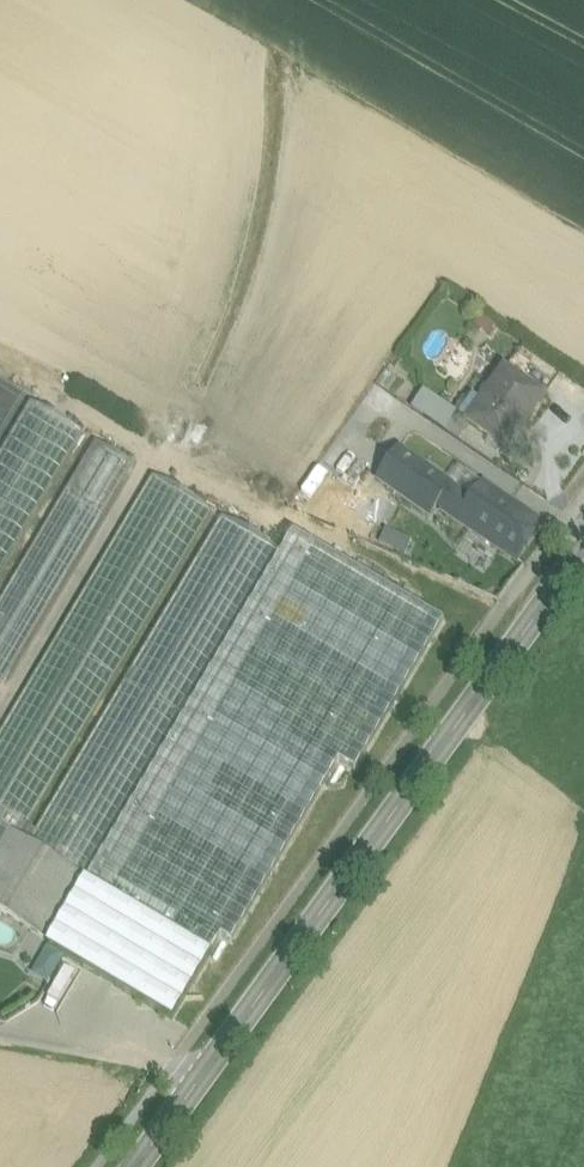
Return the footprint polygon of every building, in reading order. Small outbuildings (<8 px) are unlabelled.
[(543,397),(505,370),(491,390),(496,393),(473,425),(503,446),(521,420),(525,423),(543,397)] [(408,432),(421,413),(389,393),(377,412),(408,432)] [(0,452),(0,573),(83,433),(30,401),(0,452)] [(0,599),(0,688),(134,463),(95,440),(0,599)] [(401,503),(416,481),(402,472),(388,494),(401,503)] [(152,474),(0,730),(0,826),(10,832),(84,876),(89,879),(283,551),(152,474)] [(441,498),(416,481),(401,503),(427,520),(441,498)] [(544,524),(483,482),(471,500),(457,519),(517,561),(544,524)] [(471,500),(457,490),(443,510),(457,519),(471,500)] [(10,832),(0,850),(0,912),(47,940),(84,876),(10,832)] [(47,944),(31,972),(48,981),(63,953),(47,944)]
